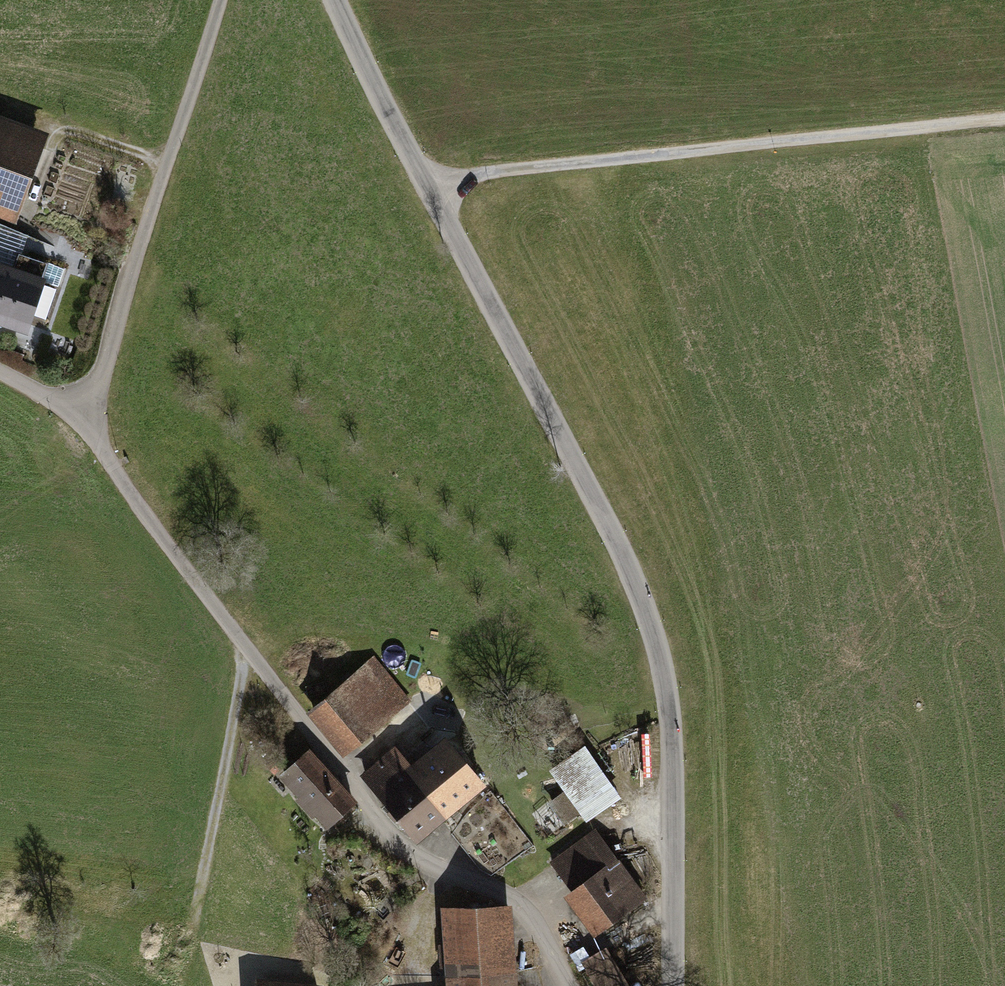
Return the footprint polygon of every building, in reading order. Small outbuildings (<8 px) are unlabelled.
[(0,116),(0,219),(16,225),(50,135),(0,116)] [(13,269),(18,253),(23,254),(29,236),(0,224),(0,265),(13,269)] [(28,337),(47,281),(13,269),(0,265),(0,327),(28,337)] [(373,654),(305,711),(341,755),(409,698),(373,654)] [(388,748),(445,815),(485,781),(444,733),(410,762),(394,743),(388,748)] [(564,791),(548,802),(563,823),(579,812),(585,821),(621,796),(585,744),(548,769),(564,791)] [(309,746),(277,774),(296,795),(294,797),(311,817),(314,814),(325,827),(357,798),(309,746)] [(445,815),(388,748),(358,773),(415,840),(445,815)] [(595,827),(549,861),(569,889),(563,894),(592,935),(647,896),(621,859),(619,860),(595,827)] [(444,974),(515,969),(510,901),(440,906),(444,974)] [(579,970),(585,966),(580,960),(589,955),(583,945),(569,953),(579,970)] [(580,960),(585,966),(596,985),(630,985),(605,945),(589,955),(580,960)] [(444,974),(445,985),(516,985),(515,969),(444,974)] [(253,976),(252,985),(321,985),(322,983),(253,976)]
